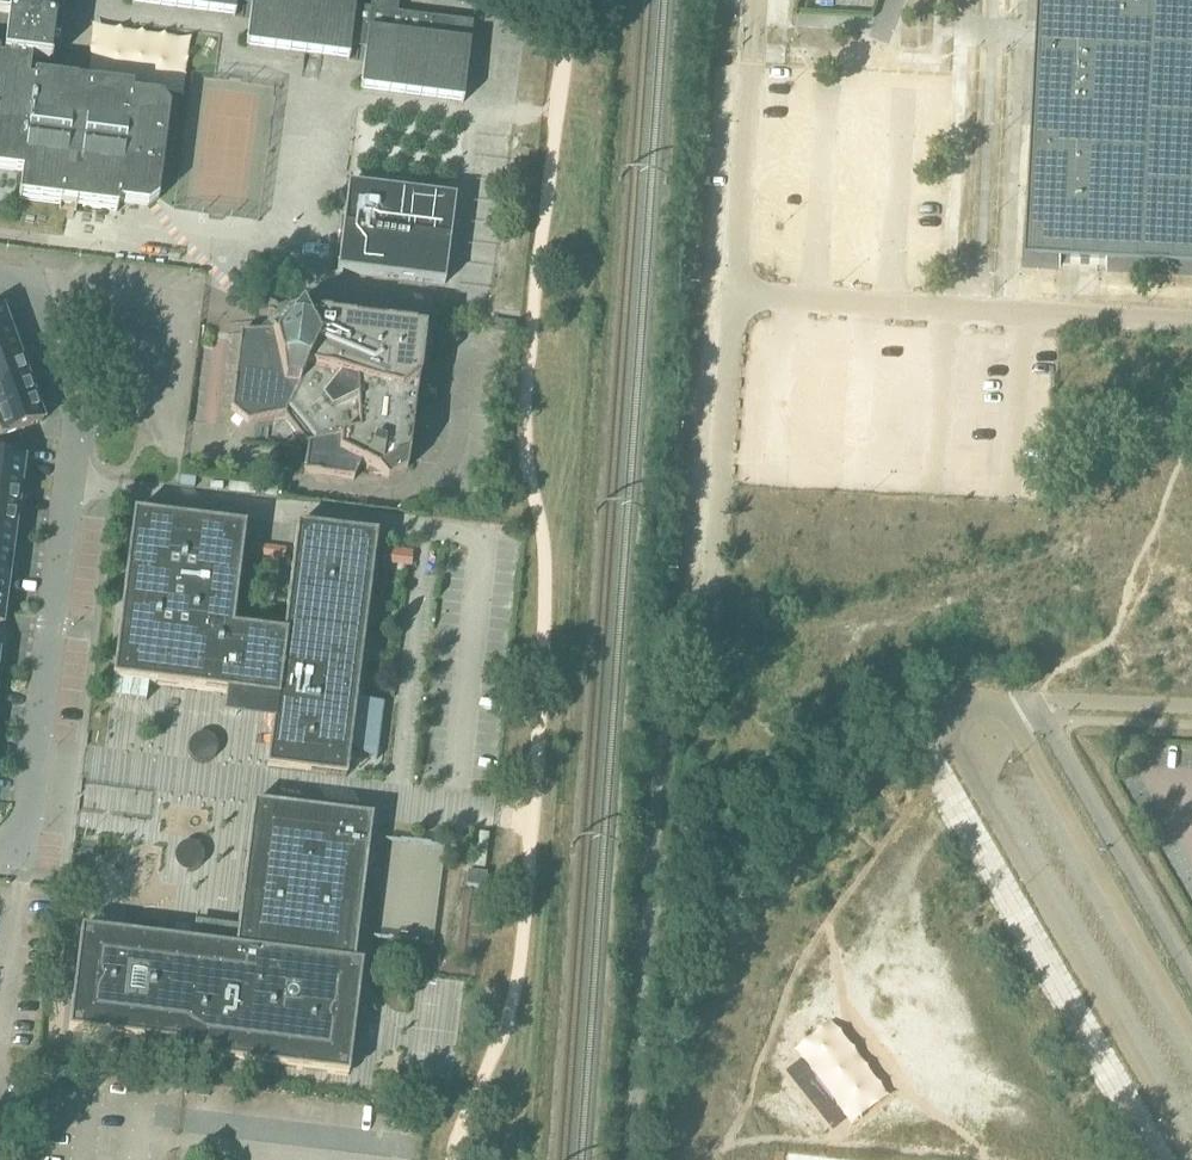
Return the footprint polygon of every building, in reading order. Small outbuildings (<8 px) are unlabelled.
[(22,174),(19,198),(19,199),(21,200),(21,198),(116,210),(116,212),(118,212),(118,204),(126,205),(147,208),(159,199),(169,108),(161,99),(132,95),(133,87),(131,87),(131,89),(36,77),(36,75),(34,75),(33,83),(28,83),(31,61),(49,64),(50,63),(51,63),(51,61),(50,61),(52,41),(59,42),(61,22),(63,22),(63,21),(62,21),(63,7),(65,7),(65,6),(63,6),(64,0),(0,0),(0,37),(6,37),(3,62),(0,61),(0,171),(22,174)] [(131,3),(134,3),(134,2),(233,15),(232,16),(234,16),(236,0),(132,0),(131,3)] [(252,0),(246,47),(248,47),(248,46),(347,58),(347,59),(349,59),(351,41),(355,8),(356,0),(249,0),(252,0)] [(370,10),(355,8),(351,41),(365,43),(360,89),(362,89),(362,88),(461,101),(461,102),(463,102),(473,22),(398,13),(399,4),(371,0),(370,10)] [(1038,54),(1034,126),(1033,126),(1022,267),(1061,269),(1061,267),(1088,269),(1106,270),(1106,271),(1191,275),(1191,0),(1040,0),(1038,54)] [(348,185),(345,210),(337,271),(445,284),(455,198),(348,185)] [(12,334),(3,311),(0,312),(0,338),(12,334)] [(241,333),(230,419),(239,426),(285,417),(298,434),(307,446),(304,474),(354,480),(360,466),(388,479),(407,469),(411,434),(417,384),(419,382),(425,332),(330,320),(329,319),(287,313),(272,331),(241,333)] [(494,320),(493,332),(514,335),(515,323),(494,320)] [(12,334),(0,338),(0,362),(19,355),(12,334)] [(27,377),(19,355),(0,362),(0,386),(27,377)] [(27,377),(0,386),(0,411),(35,398),(27,377)] [(43,421),(35,398),(0,411),(0,437),(43,421)] [(21,486),(21,484),(22,484),(23,471),(24,460),(0,457),(1,451),(2,443),(0,443),(0,483),(21,486)] [(21,486),(0,483),(0,506),(18,509),(21,486)] [(253,486),(252,495),(278,499),(279,489),(253,486)] [(15,532),(18,509),(0,506),(0,530),(15,532)] [(113,679),(111,697),(146,701),(148,683),(276,699),(267,768),(346,778),(349,749),(350,749),(377,760),(384,702),(356,699),(377,535),(297,525),(283,635),(232,628),(245,527),(134,513),(113,679)] [(15,532),(0,530),(0,553),(12,554),(15,532)] [(286,548),(251,543),(250,553),(249,554),(284,559),(286,548)] [(413,551),(384,548),(382,564),(411,567),(413,551)] [(9,577),(12,554),(0,553),(0,576),(9,577)] [(9,577),(0,576),(0,599),(6,600),(9,577)] [(216,742),(214,740),(213,738),(211,736),(209,735),(207,734),(205,734),(202,734),(199,734),(197,735),(195,736),(193,737),(191,740),(190,741),(189,742),(189,744),(188,746),(188,748),(188,751),(189,752),(189,754),(190,755),(191,756),(193,759),(194,760),(196,761),(199,762),(202,763),(206,762),(208,762),(210,760),(213,758),(215,756),(216,754),(216,753),(217,751),(217,750),(217,748),(217,747),(217,745),(216,744),(216,742)] [(251,837),(249,837),(236,940),(202,936),(201,943),(81,928),(69,1030),(177,1044),(176,1054),(348,1076),(362,964),(354,963),(372,818),(262,804),(258,838),(251,837)] [(491,835),(480,834),(475,869),(487,870),(491,835)] [(175,856),(187,871),(190,871),(193,871),(195,871),(197,870),(198,868),(200,867),(201,865),(203,864),(203,863),(204,861),(204,858),(204,856),(204,854),(204,853),(203,852),(203,850),(202,848),(200,847),(199,845),(197,844),(195,843),(193,842),(190,842),(187,842),(185,842),(183,843),(181,844),(180,845),(178,847),(178,848),(176,850),(176,851),(175,854),(175,856)] [(466,888),(485,890),(487,875),(467,872),(466,888)]
